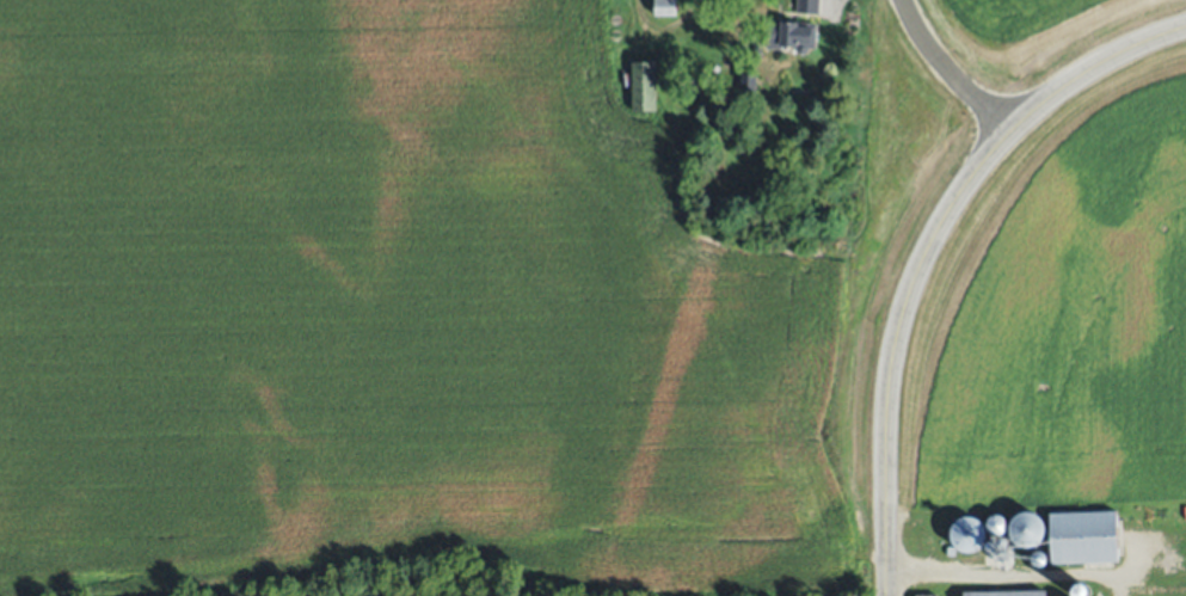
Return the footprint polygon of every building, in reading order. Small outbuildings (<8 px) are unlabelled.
[(655,17),(654,0),(678,0),(678,16),(655,17)] [(797,13),(798,0),(820,0),(818,16),(797,13)] [(766,49),(769,19),(794,21),(794,24),(816,26),(815,48),(799,47),(798,51),(766,49)] [(755,56),(756,45),(763,45),(762,56),(755,56)] [(656,62),(657,112),(633,113),(632,62),(656,62)] [(754,92),(739,92),(739,72),(754,72),(754,92)] [(1052,505),(1120,503),(1122,555),(1055,558),(1052,505)] [(1039,522),(1031,521),(1032,513),(1013,512),(1011,535),(1038,537),(1039,522)] [(984,550),(983,518),(951,519),(952,551),(984,550)] [(1049,583),(1049,595),(967,595),(966,584),(1049,583)]
